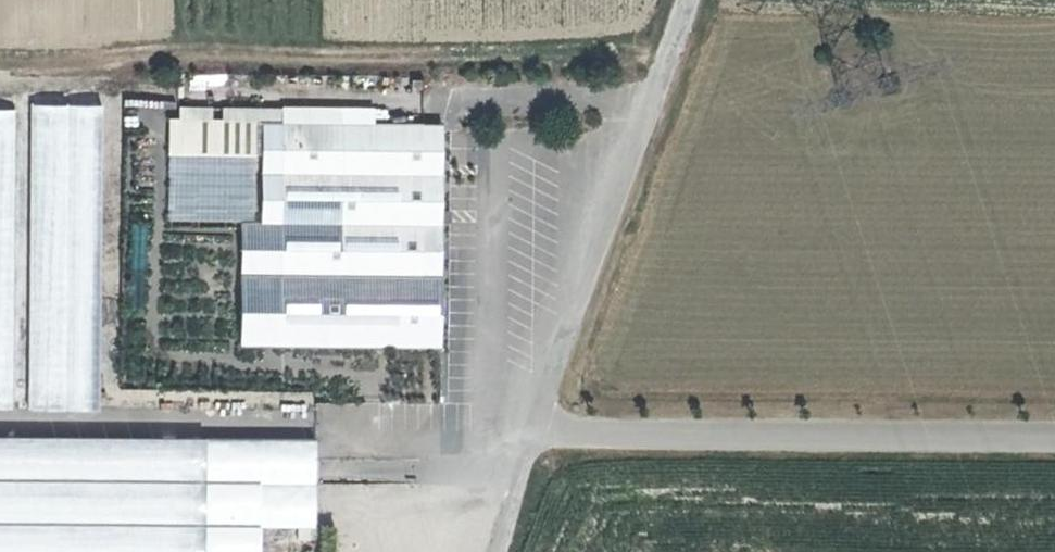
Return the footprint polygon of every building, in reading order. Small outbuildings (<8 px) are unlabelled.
[(165,123),(166,100),(124,98),(123,122),(165,123)] [(15,407),(18,108),(0,108),(0,407),(15,407)] [(188,119),(219,120),(219,108),(189,108),(188,119)] [(284,109),(229,108),(229,120),(256,120),(255,169),(265,168),(265,187),(265,221),(265,273),(284,273),(285,121),(284,121),(284,109)] [(101,110),(32,109),(28,408),(97,409),(101,110)] [(255,169),(256,120),(229,120),(219,120),(188,119),(173,119),(171,219),(246,221),(254,221),(255,169)] [(425,173),(426,122),(285,121),(284,273),(444,274),(444,173),(425,173)] [(426,122),(425,173),(444,173),(445,122),(426,122)] [(265,273),(265,221),(254,221),(246,221),(245,343),(283,344),(284,273),(265,273)] [(444,274),(284,273),(283,344),(443,346),(444,274)] [(0,438),(0,449),(266,451),(266,440),(0,438)] [(266,451),(320,453),(320,439),(266,440),(266,451)] [(0,449),(0,551),(265,551),(265,526),(266,451),(0,449)] [(266,451),(265,526),(320,527),(320,453),(266,451)]
